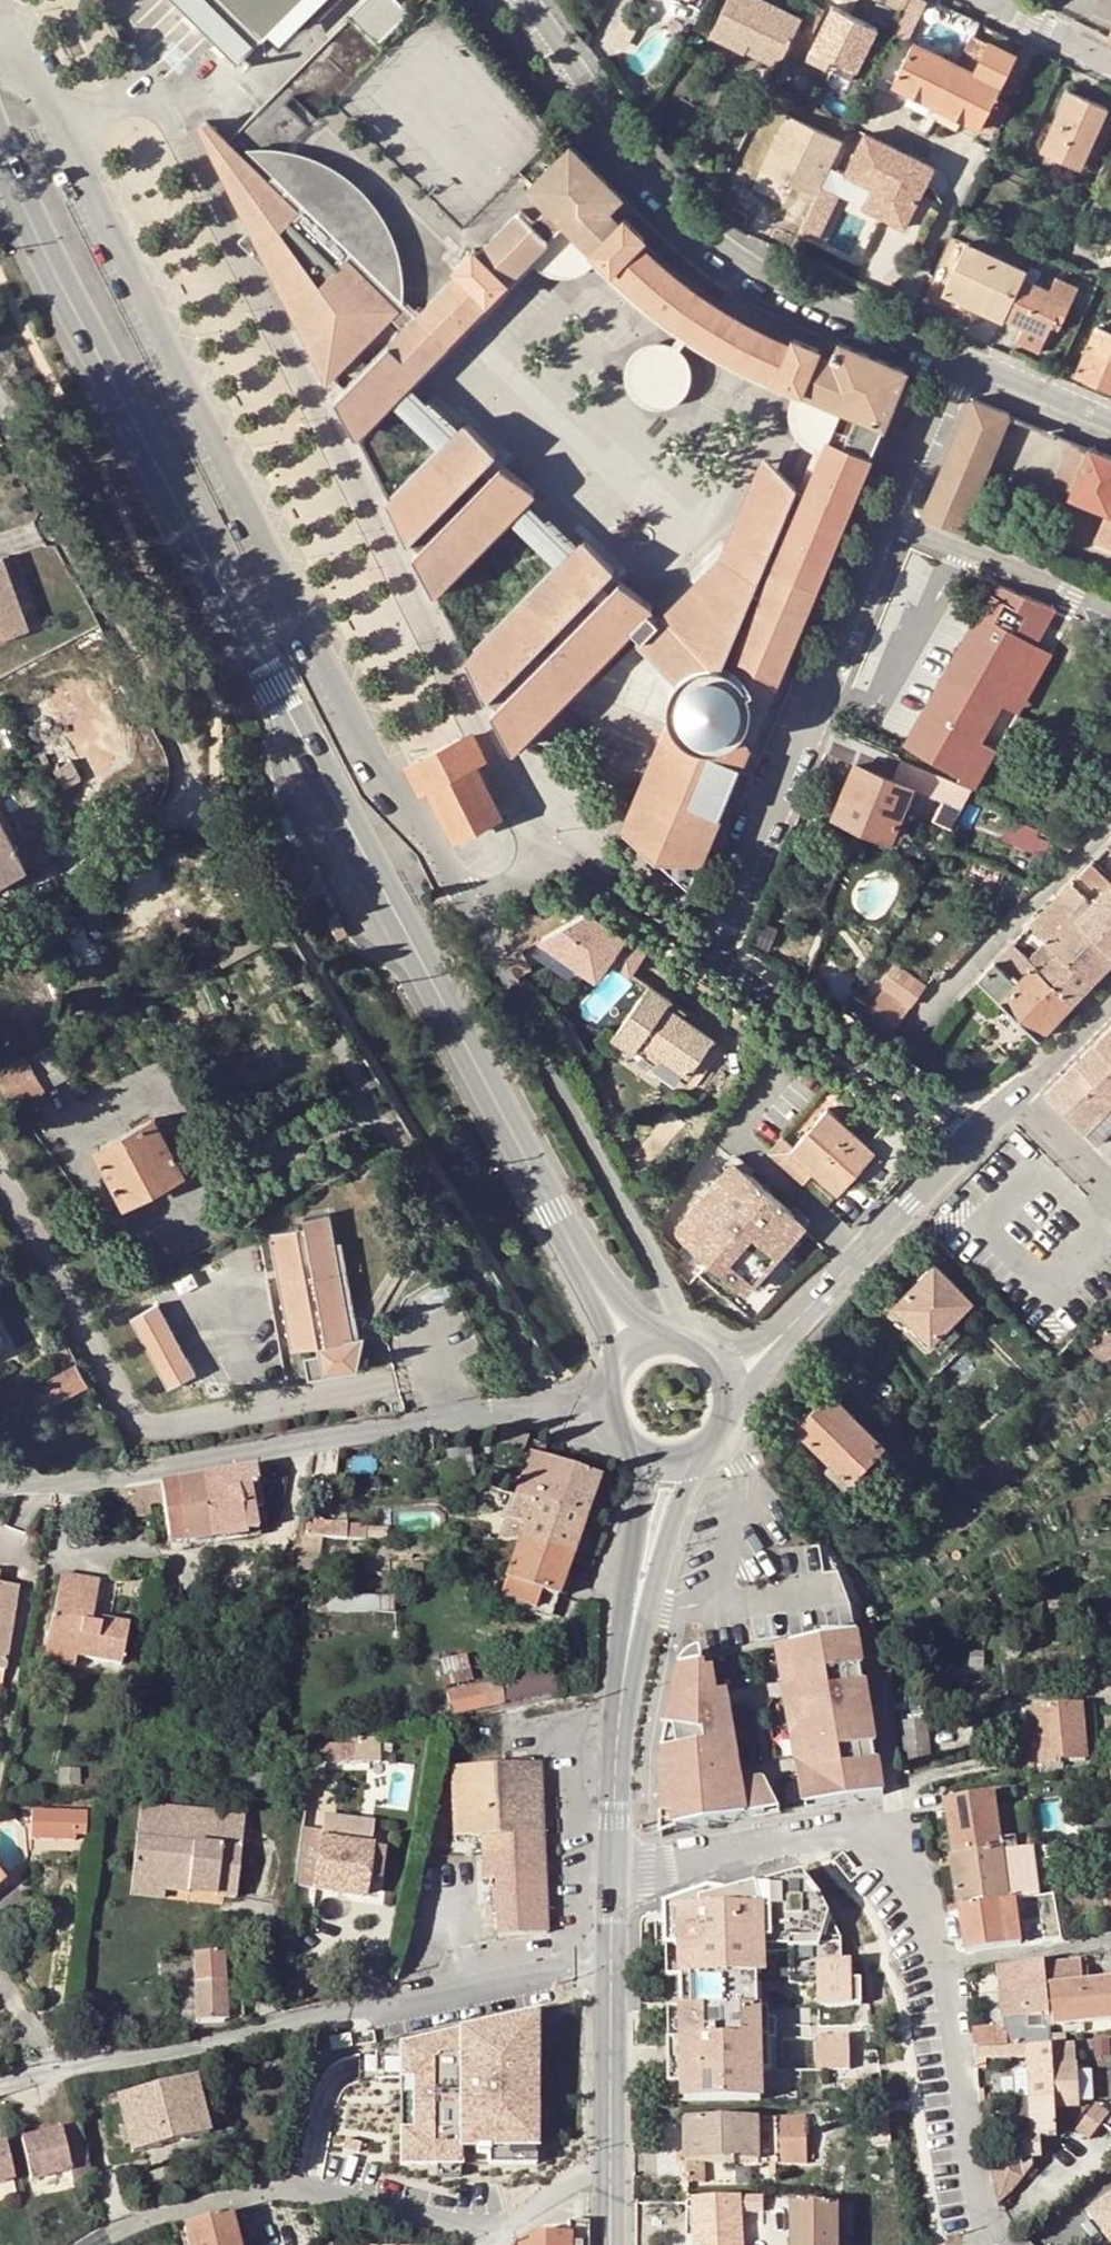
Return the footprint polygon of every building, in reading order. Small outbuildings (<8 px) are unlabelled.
[(241,61),(246,56),(264,38),(279,48),(329,0),(172,0),(236,66),(241,61)] [(376,42),(407,12),(396,0),(365,0),(349,15),(376,42)] [(744,51),(749,39),(783,57),(797,28),(802,18),(766,0),(726,0),(710,34),(744,51)] [(902,12),(906,3),(908,0),(878,0),(902,12)] [(810,1),(802,18),(797,28),(809,34),(823,8),(810,1)] [(902,12),(901,15),(914,22),(920,10),(906,3),(902,12)] [(812,47),(834,59),(854,16),(832,5),(812,47)] [(310,105),(377,44),(376,42),(349,15),(330,34),(338,42),(290,85),(310,105)] [(834,59),(828,69),(850,80),(877,27),(854,16),(834,59)] [(963,120),(979,127),(981,122),(995,93),(1015,54),(972,33),(958,62),(913,42),(892,85),(909,93),(904,103),(958,129),(963,120)] [(282,77),(290,85),(338,42),(330,34),(282,77)] [(62,39),(71,57),(80,52),(71,35),(62,39)] [(749,39),(744,51),(778,68),(783,57),(749,39)] [(377,44),(310,105),(313,110),(380,48),(377,44)] [(834,59),(812,47),(806,57),(828,69),(834,59)] [(246,56),(241,61),(248,70),(254,64),(246,56)] [(272,89),(261,102),(268,109),(280,97),(272,89)] [(1080,147),(1087,150),(1107,107),(1067,89),(1040,150),(1072,165),(1080,147)] [(1013,103),(995,93),(981,122),(999,132),(1013,103)] [(201,116),(230,174),(289,293),(330,377),(369,337),(391,316),(372,296),(389,280),(398,290),(398,271),(396,255),(390,232),(379,210),(365,190),(345,171),(327,159),(310,151),(294,145),(281,144),(303,122),(297,116),(280,97),(268,109),(261,102),(246,115),(260,131),(249,142),(258,150),(275,168),(267,176),(249,158),(207,112),(201,116)] [(234,127),(249,142),(260,131),(246,115),(234,127)] [(759,171),(814,197),(841,142),(785,116),(759,171)] [(931,167),(862,135),(843,175),(871,188),(884,194),(874,214),(902,227),(931,167)] [(357,432),(399,391),(409,381),(447,342),(527,262),(564,224),(601,262),(610,270),(641,300),(663,318),(681,330),(690,337),(698,342),(725,357),(773,379),(796,389),(840,408),(820,456),(802,499),(764,459),(719,556),(660,614),(651,605),(655,599),(624,573),(615,583),(605,573),(616,561),(589,534),(576,546),(562,560),(511,610),(484,638),(467,654),(468,656),(487,696),(494,689),(504,701),(494,711),(511,745),(579,677),(632,624),(642,633),(639,637),(679,677),(679,682),(675,690),(673,700),(673,705),(675,716),(659,750),(626,829),(683,878),(742,740),(753,741),(766,710),(744,691),(756,661),(784,665),(839,530),(906,370),(893,363),(839,342),(832,360),(817,354),(819,348),(794,335),(790,343),(768,332),(728,312),(698,292),(669,269),(640,243),(645,237),(624,217),(619,222),(608,210),(621,196),(570,146),(566,149),(551,164),(527,188),(545,206),(532,220),(521,209),(513,216),(478,252),(473,248),(453,268),(458,273),(420,312),(418,314),(408,324),(380,352),(338,393),(357,432)] [(1080,147),(1072,165),(1079,168),(1087,150),(1080,147)] [(834,195),(819,188),(803,221),(818,228),(834,195)] [(884,194),(871,188),(862,208),(874,214),(884,194)] [(812,240),(818,228),(803,221),(797,233),(812,240)] [(564,224),(527,262),(537,272),(553,279),(570,281),(581,276),(592,270),(601,262),(564,224)] [(942,294),(1002,323),(1004,319),(1024,277),(1027,270),(965,241),(942,294)] [(1024,277),(1004,319),(1046,337),(1052,324),(1056,314),(1064,317),(1077,287),(1055,276),(1050,288),(1024,277)] [(418,314),(420,312),(398,290),(389,280),(372,296),(391,316),(396,312),(408,324),(418,314)] [(1056,314),(1052,324),(1060,327),(1064,317),(1056,314)] [(1076,375),(1110,388),(1110,330),(1098,324),(1076,375)] [(691,385),(692,374),(689,363),(683,354),(680,352),(690,337),(681,330),(672,346),(663,344),(652,344),(641,348),(632,355),(626,364),(624,375),(625,387),(629,397),(637,405),(647,410),(658,412),(670,410),(680,404),(687,396),(691,385)] [(461,430),(409,381),(399,391),(439,428),(451,439),(461,430)] [(805,450),(820,456),(840,408),(796,389),(791,402),(788,413),(789,427),(796,441),(805,450)] [(924,516),(961,532),(1009,415),(1009,411),(975,397),(924,516)] [(474,417),(461,430),(451,439),(445,444),(392,499),(411,540),(418,535),(425,543),(418,553),(437,592),(484,546),(513,512),(526,497),(537,485),(506,458),(497,469),(490,460),(500,448),(474,417)] [(1090,446),(1088,448),(1069,440),(1050,484),(1063,489),(1067,495),(1104,508),(1093,539),(1110,547),(1110,455),(1090,446)] [(576,546),(526,497),(513,512),(562,560),(576,546)] [(0,558),(0,581),(10,609),(19,605),(2,558),(0,558)] [(993,578),(903,744),(959,774),(955,780),(972,789),(977,792),(994,761),(991,759),(996,749),(985,743),(1005,705),(1021,714),(1051,657),(1034,648),(1054,611),(993,578)] [(28,629),(19,605),(10,609),(0,581),(0,639),(28,629)] [(834,730),(826,750),(856,764),(836,814),(891,838),(912,787),(941,799),(933,819),(950,828),(969,795),(972,789),(955,780),(896,756),(834,730)] [(415,761),(430,789),(475,767),(461,738),(415,761)] [(743,765),(753,741),(742,740),(683,878),(693,887),(743,765)] [(70,761),(53,769),(62,789),(79,780),(70,761)] [(498,814),(475,767),(430,789),(454,837),(498,814)] [(25,869),(0,820),(0,882),(25,869)] [(1104,872),(1110,864),(1110,840),(1091,861),(1104,872)] [(1107,876),(1104,872),(1091,861),(1081,872),(1092,884),(1096,880),(1104,888),(1091,901),(1071,882),(1057,897),(1110,950),(1110,879),(1107,876)] [(1058,950),(1091,982),(1110,962),(1110,950),(1057,897),(1031,924),(1058,950)] [(590,910),(542,937),(596,976),(610,956),(630,971),(644,949),(590,910)] [(325,921),(336,941),(345,935),(335,915),(325,921)] [(995,961),(979,978),(1037,1038),(1072,1002),(1040,969),(1013,942),(1004,951),(1016,963),(1025,972),(1016,981),(1007,973),(995,961)] [(1058,950),(1040,969),(1072,1002),(1091,982),(1058,950)] [(885,987),(860,1025),(885,1041),(927,983),(896,962),(881,986),(885,987)] [(1016,963),(1007,973),(1016,981),(1025,972),(1016,963)] [(618,970),(585,996),(599,1013),(632,987),(618,970)] [(649,984),(611,1036),(634,1054),(642,1043),(689,1076),(715,1039),(668,1006),(672,999),(649,984)] [(1096,1039),(1110,1054),(1110,1024),(1096,1039)] [(1110,1094),(1110,1054),(1096,1039),(1075,1060),(1110,1094)] [(5,1095),(12,1108),(68,1077),(51,1043),(0,1070),(0,1098),(5,1095)] [(1075,1060),(1045,1091),(1095,1142),(1110,1125),(1110,1094),(1075,1060)] [(848,1167),(868,1144),(827,1107),(789,1149),(838,1193),(855,1173),(848,1167)] [(94,1149),(124,1205),(183,1172),(155,1117),(94,1149)] [(848,1167),(855,1173),(875,1151),(868,1144),(848,1167)] [(672,1228),(748,1294),(810,1223),(735,1157),(672,1228)] [(300,1226),(272,1231),(292,1349),(321,1344),(322,1352),(306,1355),(310,1379),(358,1370),(365,1335),(350,1338),(347,1314),(351,1314),(333,1212),(307,1216),(308,1227),(301,1228),(300,1226)] [(932,1340),(952,1320),(971,1299),(935,1265),(894,1305),(932,1340)] [(160,1303),(131,1316),(168,1386),(197,1373),(160,1303)] [(961,1330),(952,1320),(932,1340),(941,1351),(961,1330)] [(74,1361),(63,1341),(22,1364),(28,1374),(60,1358),(64,1366),(74,1361)] [(85,1381),(76,1365),(45,1382),(55,1403),(88,1386),(85,1381)] [(827,1471),(852,1497),(861,1486),(857,1481),(861,1477),(857,1472),(884,1444),(829,1390),(796,1425),(834,1463),(827,1471)] [(526,1440),(501,1432),(496,1445),(521,1454),(522,1452),(526,1440)] [(522,1452),(530,1454),(540,1457),(544,1445),(526,1440),(522,1452)] [(857,1481),(861,1486),(894,1454),(884,1444),(857,1472),(861,1477),(857,1481)] [(597,1478),(540,1457),(530,1454),(515,1497),(527,1501),(532,1503),(582,1520),(597,1478)] [(171,1544),(225,1535),(255,1530),(252,1509),(259,1508),(253,1469),(252,1470),(214,1476),(191,1480),(158,1484),(171,1544)] [(519,1540),(570,1557),(581,1526),(582,1520),(532,1503),(530,1509),(519,1540)] [(331,1538),(388,1535),(387,1522),(331,1525),(331,1538)] [(296,1558),(295,1570),(317,1571),(320,1538),(299,1537),(296,1558)] [(570,1557),(519,1540),(500,1596),(550,1613),(570,1557)] [(96,1582),(60,1575),(48,1645),(75,1651),(75,1656),(118,1665),(125,1625),(91,1618),(96,1582)] [(13,1595),(0,1593),(0,1677),(13,1595)] [(392,1597),(331,1597),(331,1613),(392,1613),(392,1597)] [(858,1636),(825,1636),(826,1643),(792,1647),(799,1682),(822,1678),(825,1695),(801,1699),(810,1757),(833,1754),(836,1770),(813,1774),(817,1808),(885,1798),(858,1636)] [(72,1668),(75,1656),(75,1651),(48,1645),(45,1662),(72,1668)] [(799,1682),(792,1647),(783,1649),(808,1809),(817,1808),(813,1774),(836,1770),(833,1754),(810,1757),(801,1699),(825,1695),(822,1678),(799,1682)] [(706,1676),(702,1653),(690,1658),(683,1664),(679,1672),(665,1742),(662,1835),(675,1830),(675,1828),(766,1814),(764,1801),(772,1795),(767,1781),(740,1786),(731,1788),(720,1712),(696,1716),(694,1702),(718,1699),(714,1674),(706,1676)] [(465,1655),(439,1661),(446,1686),(472,1681),(465,1655)] [(501,1678),(500,1682),(503,1702),(590,1690),(587,1665),(501,1678)] [(448,1693),(451,1712),(503,1702),(500,1682),(448,1693)] [(720,1712),(718,1699),(694,1702),(696,1716),(720,1712)] [(1038,1710),(1040,1731),(1041,1743),(1044,1775),(1067,1772),(1067,1761),(1088,1759),(1084,1705),(1038,1710)] [(731,1788),(740,1786),(728,1710),(720,1712),(731,1788)] [(928,1720),(905,1723),(909,1760),(931,1757),(928,1720)] [(1041,1743),(1040,1731),(1030,1732),(1031,1744),(1041,1743)] [(310,1763),(324,1763),(355,1763),(354,1744),(310,1745),(310,1763)] [(546,1932),(542,1761),(451,1769),(455,1823),(470,1822),(470,1836),(482,1836),(484,1879),(496,1878),(499,1935),(546,1932)] [(322,1782),(324,1763),(310,1763),(308,1781),(322,1782)] [(782,1813),(772,1795),(764,1801),(766,1814),(782,1813)] [(945,1804),(953,1859),(1004,1852),(996,1797),(945,1804)] [(246,1820),(142,1806),(130,1886),(162,1890),(191,1894),(192,1884),(219,1889),(219,1897),(237,1900),(246,1820)] [(86,1812),(29,1811),(29,1839),(73,1840),(73,1835),(85,1835),(86,1812)] [(455,1836),(470,1836),(470,1822),(455,1823),(455,1836)] [(1016,1838),(1016,1850),(1032,1848),(1031,1836),(1016,1838)] [(366,1878),(371,1847),(306,1838),(301,1879),(313,1880),(312,1890),(363,1898),(366,1878)] [(371,1847),(366,1878),(378,1880),(383,1849),(371,1847)] [(1040,1897),(1034,1847),(1032,1848),(1016,1850),(1004,1852),(1005,1861),(1027,1859),(1032,1898),(1040,1897)] [(959,1901),(959,1907),(1023,1899),(1032,1898),(1027,1859),(1005,1861),(1004,1852),(953,1859),(959,1901)] [(803,1889),(812,1886),(804,1874),(799,1876),(803,1889)] [(682,2085),(682,2102),(760,2101),(759,2072),(771,2071),(769,2007),(760,2009),(758,1942),(758,1929),(790,1928),(790,1942),(791,1985),(822,1985),(823,2007),(864,2006),(863,1981),(854,1981),(854,1962),(844,1962),(838,1962),(838,1940),(844,1940),(843,1938),(824,1938),(830,1915),(823,1899),(812,1886),(803,1889),(799,1876),(744,1892),(728,1896),(712,1891),(666,1908),(666,1949),(681,1949),(682,1979),(683,2010),(667,2009),(668,2085),(682,2085)] [(191,1894),(219,1897),(219,1889),(192,1884),(191,1894)] [(162,1890),(130,1886),(129,1895),(161,1899),(162,1890)] [(1023,1899),(959,1907),(966,1953),(1016,1945),(1013,1922),(1026,1921),(1023,1899)] [(824,1938),(843,1938),(830,1915),(824,1938)] [(1013,1922),(1016,1945),(1028,1943),(1026,1921),(1013,1922)] [(758,1929),(758,1942),(790,1942),(790,1928),(758,1929)] [(681,1949),(666,1949),(666,1979),(682,1979),(681,1949)] [(224,2002),(223,1955),(194,1956),(194,1959),(194,1972),(196,2033),(196,2037),(240,2028),(239,2001),(224,2002)] [(177,1973),(194,1972),(194,1959),(177,1960),(177,1973)] [(1101,1977),(1101,1983),(1088,1984),(1087,1961),(1049,1964),(1053,2026),(1110,2021),(1110,1976),(1101,1977)] [(1051,2035),(1043,1962),(998,1967),(1006,2033),(975,2036),(976,2050),(982,2049),(1002,2048),(1051,2045),(1051,2035)] [(541,2023),(401,2022),(400,2075),(414,2075),(413,2125),(398,2124),(398,2165),(539,2167),(541,2023)] [(330,2036),(332,2050),(353,2046),(350,2032),(330,2036)] [(851,2036),(821,2036),(821,2069),(852,2069),(851,2036)] [(1053,2099),(1052,2065),(1051,2047),(1051,2045),(1002,2048),(1002,2059),(1028,2057),(1029,2101),(1053,2099)] [(1052,2065),(1077,2064),(1076,2046),(1051,2047),(1052,2065)] [(1077,2064),(1052,2065),(1053,2099),(1054,2110),(1079,2109),(1077,2064)] [(118,2110),(103,2114),(112,2146),(127,2143),(130,2153),(208,2132),(194,2079),(116,2100),(118,2110)] [(1055,2138),(1054,2110),(1053,2099),(1029,2101),(1015,2101),(1017,2137),(1018,2161),(1008,2162),(990,2171),(998,2208),(1009,2197),(1032,2167),(1032,2159),(1041,2158),(1042,2138),(1055,2138)] [(1102,2125),(1109,2116),(1096,2106),(1077,2131),(1090,2141),(1102,2125)] [(1109,2116),(1102,2125),(1110,2131),(1110,2118),(1109,2116)] [(808,2119),(687,2121),(688,2163),(706,2163),(760,2162),(759,2165),(809,2164),(808,2119)] [(883,2119),(874,2120),(876,2139),(884,2138),(883,2119)] [(54,2133),(15,2140),(24,2187),(64,2179),(66,2190),(89,2186),(74,2123),(53,2127),(54,2133)] [(1006,2143),(1008,2162),(1018,2161),(1017,2137),(1010,2138),(1006,2143)] [(706,2163),(688,2163),(688,2183),(707,2183),(706,2163)] [(134,2198),(136,2209),(150,2206),(147,2194),(134,2198)] [(767,2199),(766,2214),(793,2214),(793,2206),(793,2198),(767,2199)] [(1089,2214),(1110,2244),(1110,2198),(1089,2214)] [(766,2214),(767,2199),(743,2199),(743,2215),(766,2214)] [(793,2206),(793,2214),(793,2244),(839,2244),(839,2206),(793,2206)] [(232,2215),(239,2244),(250,2244),(242,2212),(232,2215)] [(232,2215),(182,2227),(186,2244),(239,2244),(232,2215)] [(515,2244),(571,2244),(571,2243),(581,2242),(588,2243),(588,2221),(569,2221),(568,2234),(530,2233),(515,2244)]
